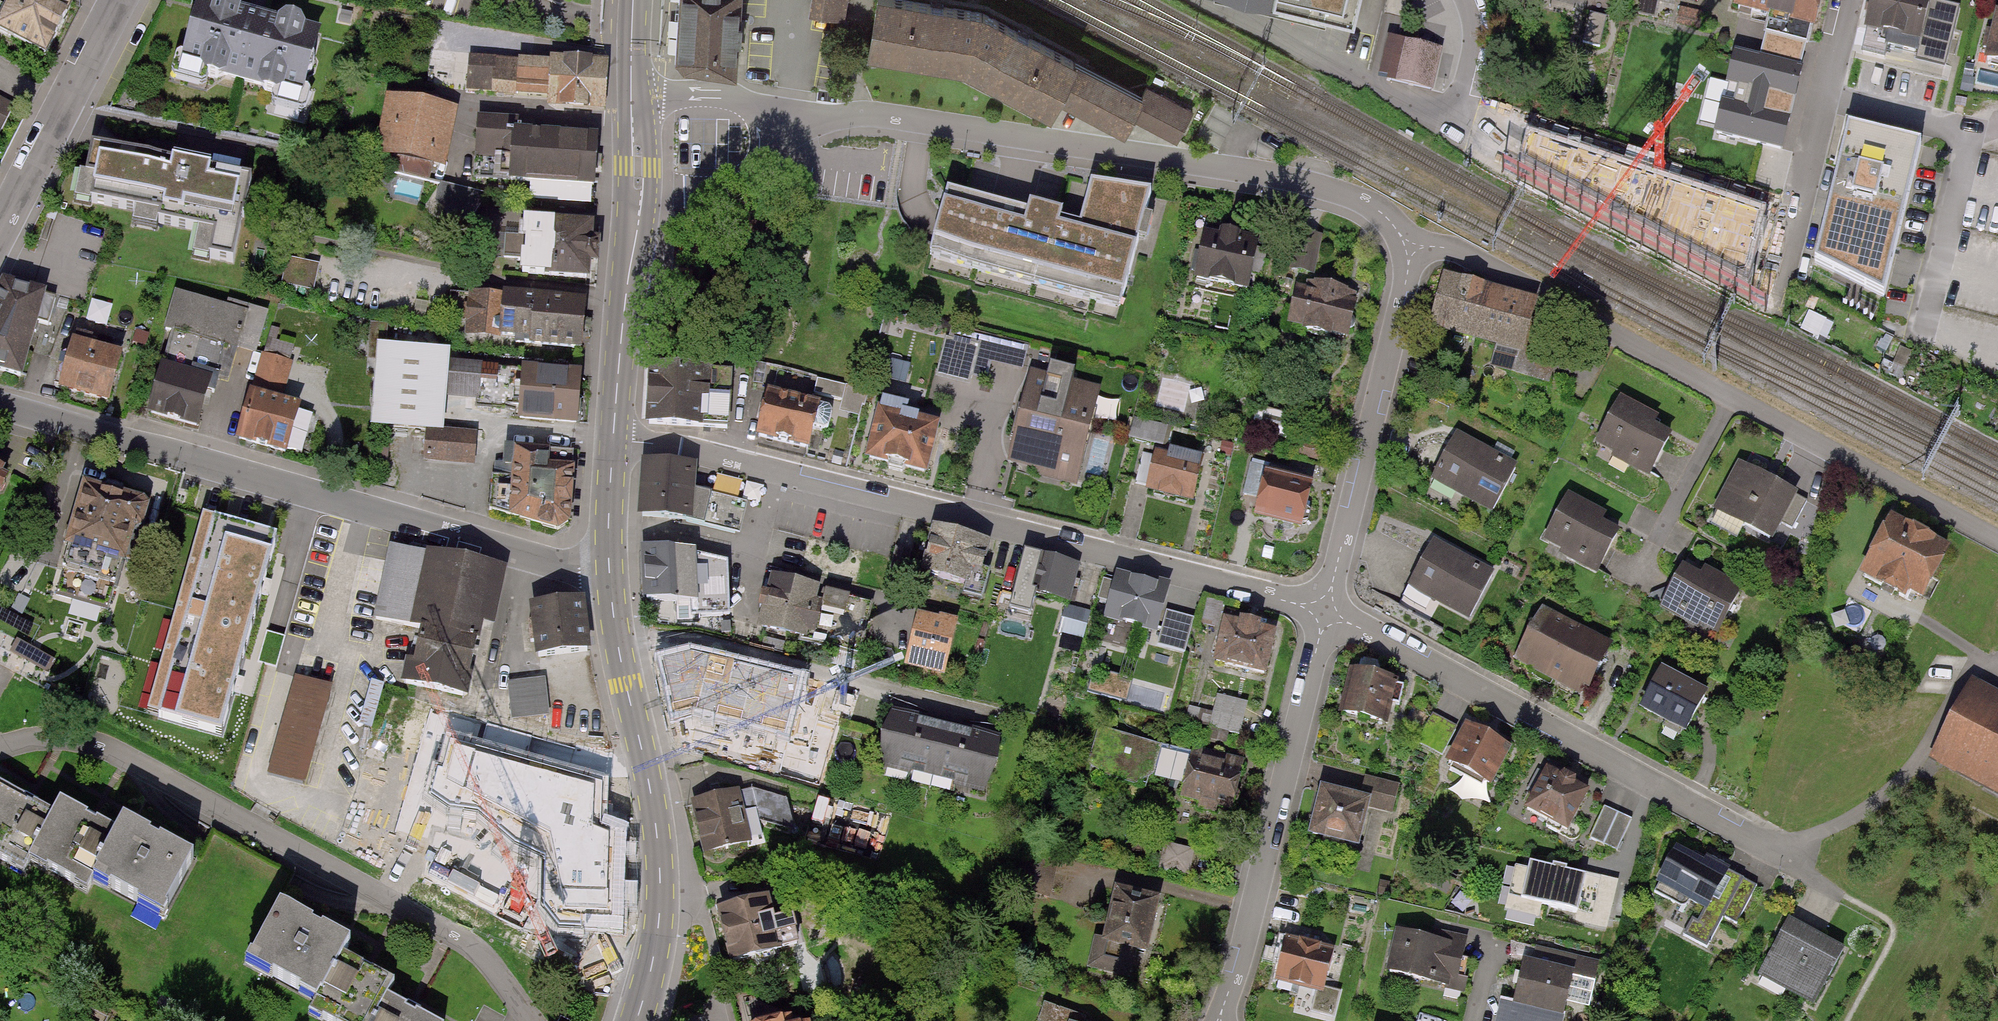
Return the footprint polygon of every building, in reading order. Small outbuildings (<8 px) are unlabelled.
[(47,60),(74,5),(64,0),(18,0),(0,37),(47,60)] [(677,59),(735,63),(739,0),(682,0),(677,59)] [(842,16),(845,0),(811,0),(809,10),(842,16)] [(957,60),(1053,111),(1059,100),(1122,133),(1130,119),(1176,143),(1192,113),(1147,89),(1142,98),(983,13),(900,0),(878,0),(871,47),(957,60)] [(1354,15),(1358,0),(1291,0),(1354,15)] [(1818,0),(1737,0),(1734,16),(1764,23),(1755,61),(1801,72),(1818,0)] [(1923,0),(1867,0),(1859,36),(1912,48),(1923,0)] [(186,68),(306,100),(322,38),(202,6),(186,68)] [(1997,71),(1997,17),(1991,16),(1979,67),(1997,71)] [(1389,41),(1379,82),(1431,94),(1440,52),(1389,41)] [(1781,157),(1801,72),(1755,61),(1734,56),(1714,141),(1781,157)] [(598,114),(600,65),(547,62),(547,68),(471,61),(467,97),(545,104),(545,112),(598,114)] [(10,108),(0,103),(0,127),(10,108)] [(439,174),(449,116),(382,104),(372,163),(439,174)] [(1850,118),(1813,264),(1884,297),(1922,136),(1850,118)] [(507,184),(590,189),(593,146),(515,141),(516,128),(478,126),(476,162),(475,183),(507,184)] [(95,148),(84,201),(139,212),(137,220),(203,233),(198,258),(233,265),(251,179),(95,148)] [(474,228),(486,194),(446,180),(434,214),(474,228)] [(925,259),(1118,313),(1138,240),(1151,244),(1158,217),(1145,214),(1151,193),(1089,184),(1077,227),(944,190),(925,259)] [(496,274),(588,280),(592,229),(526,224),(525,238),(499,236),(496,274)] [(1201,235),(1190,281),(1241,293),(1252,247),(1201,235)] [(1543,309),(1443,281),(1428,333),(1528,362),(1543,309)] [(1297,285),(1287,327),(1342,341),(1352,299),(1297,285)] [(5,286),(0,297),(0,372),(24,378),(47,297),(5,286)] [(581,349),(584,305),(473,296),(470,336),(530,341),(530,345),(581,349)] [(239,315),(174,298),(164,335),(229,353),(239,315)] [(945,333),(941,372),(987,377),(989,361),(1027,366),(1030,343),(945,333)] [(66,348),(54,392),(105,406),(117,362),(66,348)] [(443,357),(372,352),(368,431),(422,435),(420,461),(474,464),(475,438),(438,436),(441,399),(475,401),(477,367),(443,365),(443,357)] [(289,370),(259,362),(238,442),(295,457),(306,417),(278,409),(289,370)] [(205,387),(154,372),(143,414),(193,428),(205,387)] [(575,429),(580,376),(524,372),(520,424),(575,429)] [(651,374),(649,426),(729,428),(731,377),(651,374)] [(822,377),(817,390),(843,400),(848,387),(822,377)] [(1011,466),(1075,482),(1096,398),(1032,382),(1011,466)] [(765,400),(754,440),(808,454),(819,414),(765,400)] [(1681,437),(1623,405),(1594,460),(1651,491),(1681,437)] [(874,418),(861,464),(924,481),(936,434),(874,418)] [(1129,442),(1160,449),(1165,431),(1134,424),(1129,442)] [(1520,468),(1462,437),(1433,491),(1490,522),(1520,468)] [(557,530),(568,523),(573,453),(507,448),(492,478),(488,512),(557,530)] [(1145,496),(1191,507),(1201,464),(1156,453),(1145,496)] [(692,466),(647,463),(643,519),(685,523),(739,536),(746,507),(690,492),(692,466)] [(715,492),(740,499),(746,476),(721,470),(715,492)] [(1798,513),(1740,480),(1713,536),(1769,567),(1798,513)] [(1252,523),(1292,533),(1303,492),(1263,482),(1252,523)] [(87,484),(56,594),(109,609),(123,559),(131,561),(148,501),(87,484)] [(1633,530),(1575,498),(1547,547),(1605,579),(1633,530)] [(277,537),(215,520),(158,716),(222,735),(277,537)] [(1952,556),(1893,525),(1863,580),(1923,611),(1952,556)] [(983,548),(927,534),(914,584),(971,598),(983,548)] [(1493,576),(1435,544),(1407,594),(1465,626),(1493,576)] [(696,550),(640,545),(642,598),(690,602),(691,616),(731,616),(728,562),(697,554),(696,550)] [(379,618),(417,627),(405,680),(463,694),(492,568),(396,546),(379,618)] [(1745,590),(1687,559),(1658,613),(1715,644),(1745,590)] [(1076,570),(1034,560),(1025,598),(1066,609),(1076,570)] [(1165,594),(1110,580),(1099,622),(1155,637),(1152,647),(1182,655),(1191,623),(1160,614),(1165,594)] [(867,608),(768,583),(756,634),(854,659),(867,608)] [(584,653),(578,601),(535,606),(541,658),(584,653)] [(1609,649),(1551,617),(1523,667),(1581,699),(1609,649)] [(1225,619),(1214,662),(1267,676),(1278,634),(1225,619)] [(18,642),(13,652),(47,671),(53,661),(18,642)] [(806,671),(659,651),(676,721),(785,750),(806,671)] [(1721,698),(1663,666),(1635,716),(1693,748),(1721,698)] [(1398,679),(1350,667),(1339,714),(1388,725),(1398,679)] [(333,687),(295,676),(267,773),(305,785),(333,687)] [(1132,696),(1164,704),(1168,686),(1137,678),(1132,696)] [(511,719),(551,717),(549,679),(509,681),(511,719)] [(829,679),(804,766),(825,772),(850,685),(829,679)] [(1240,735),(1249,702),(1216,693),(1212,711),(1189,705),(1185,718),(1209,724),(1207,733),(1227,738),(1228,732),(1240,735)] [(1966,699),(1936,758),(1997,790),(1997,715),(1966,699)] [(1001,731),(894,705),(881,734),(879,767),(985,794),(998,764),(1001,731)] [(1513,747),(1466,722),(1446,761),(1453,765),(1450,770),(1482,787),(1484,783),(1492,787),(1513,747)] [(1190,754),(1099,727),(1088,764),(1105,776),(1135,784),(1153,775),(1155,767),(1184,776),(1190,754)] [(560,906),(612,911),(607,777),(447,734),(429,791),(543,853),(560,906)] [(1244,764),(1191,751),(1190,754),(1184,776),(1179,796),(1232,810),(1244,764)] [(1560,774),(1547,768),(1525,809),(1569,832),(1590,791),(1576,783),(1576,779),(1564,773),(1560,774)] [(24,871),(32,858),(88,889),(94,878),(165,918),(197,861),(126,821),(122,829),(60,795),(55,803),(0,772),(0,858),(24,871)] [(1371,797),(1320,785),(1308,836),(1360,848),(1370,807),(1393,813),(1399,785),(1376,779),(1371,797)] [(739,792),(689,803),(701,855),(751,844),(739,792)] [(1632,819),(1604,806),(1589,839),(1617,851),(1632,819)] [(1726,868),(1671,838),(1651,875),(1706,905),(1726,868)] [(1195,849),(1165,842),(1159,868),(1189,875),(1195,849)] [(1528,868),(1515,865),(1504,909),(1538,917),(1541,903),(1578,912),(1576,921),(1608,929),(1619,880),(1552,863),(1552,866),(1529,861),(1528,868)] [(1148,952),(1161,898),(1115,887),(1103,938),(1095,936),(1087,969),(1131,979),(1137,950),(1148,952)] [(721,912),(734,962),(775,952),(763,901),(721,912)] [(245,972),(316,1010),(313,1014),(325,1020),(437,1020),(391,997),(397,986),(348,960),(352,952),(278,912),(245,972)] [(1339,936),(1289,923),(1274,981),(1315,992),(1310,1012),(1332,1018),(1339,991),(1325,988),(1339,936)] [(1817,1002),(1843,951),(1791,925),(1765,976),(1817,1002)] [(1396,930),(1386,972),(1445,986),(1444,989),(1465,994),(1469,979),(1459,977),(1468,937),(1446,932),(1444,941),(1396,930)] [(1513,1001),(1512,1006),(1564,1018),(1571,990),(1592,995),(1600,961),(1577,956),(1574,970),(1523,958),(1513,1001)] [(1513,1001),(1500,998),(1494,1020),(1564,1020),(1564,1018),(1512,1006),(1513,1001)]
